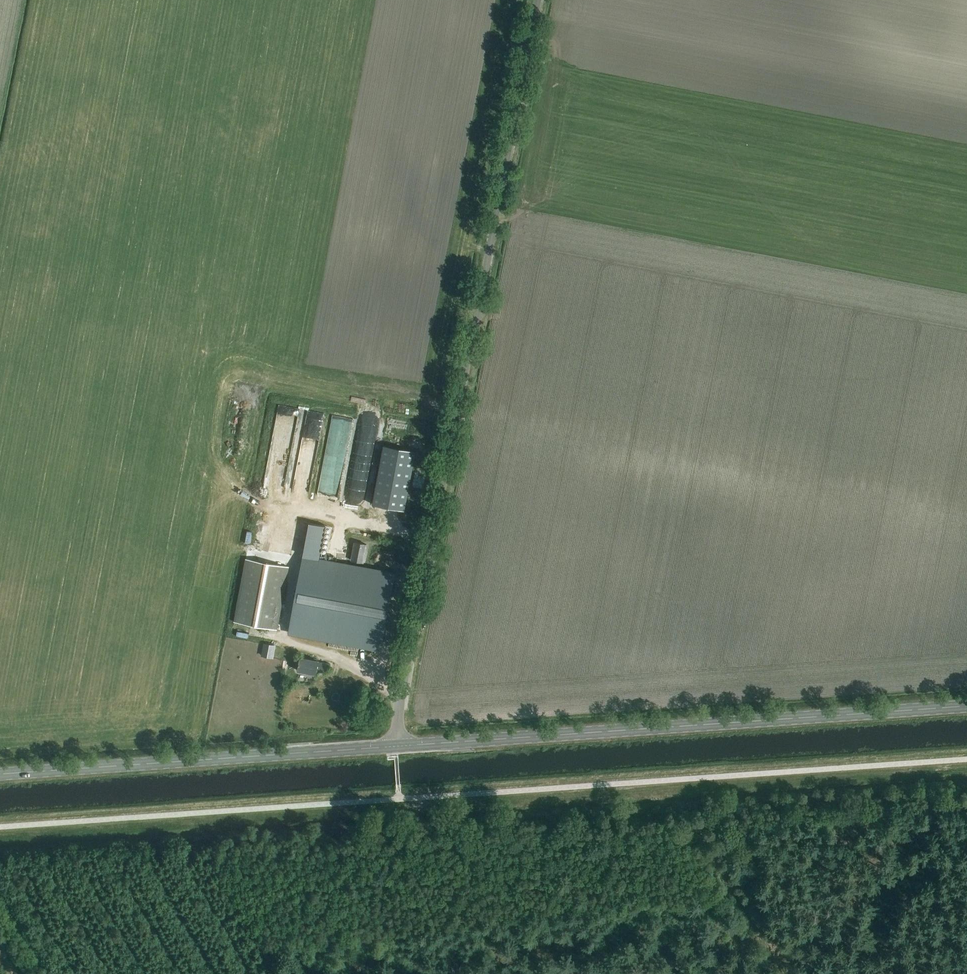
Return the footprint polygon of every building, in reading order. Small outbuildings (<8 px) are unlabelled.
[(276,425),(296,429),(301,408),(280,404),(276,425)] [(308,409),(298,465),(315,468),(325,412),(308,409)] [(381,446),(369,505),(401,510),(412,452),(381,446)] [(363,563),(367,545),(355,543),(352,561),(363,563)] [(298,557),(284,631),(375,649),(389,574),(298,557)] [(277,630),(289,567),(246,559),(235,622),(277,630)] [(265,641),(263,654),(275,656),(277,642),(265,641)] [(329,673),(330,664),(319,662),(300,658),(298,671),(317,674),(317,671),(329,673)]
